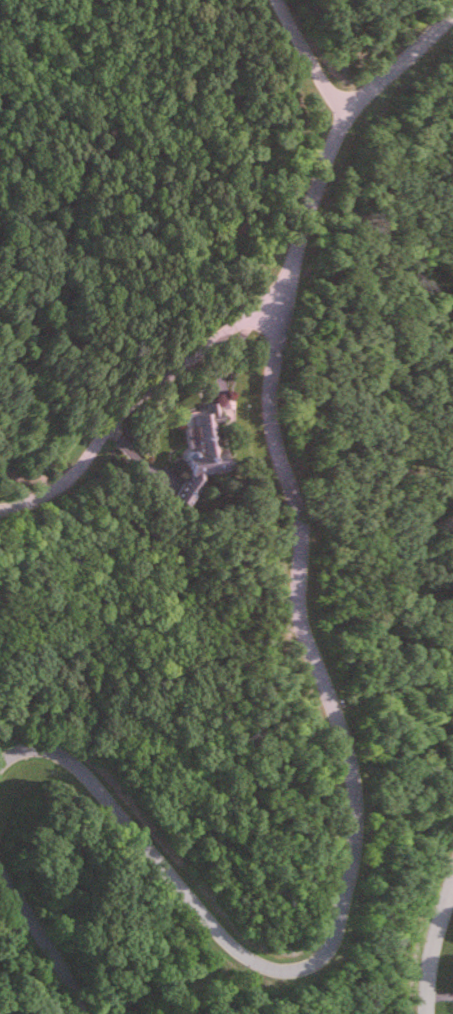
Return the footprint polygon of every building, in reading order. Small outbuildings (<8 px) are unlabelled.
[(217,403),(203,404),(204,415),(185,416),(187,475),(220,473),(217,403)]
